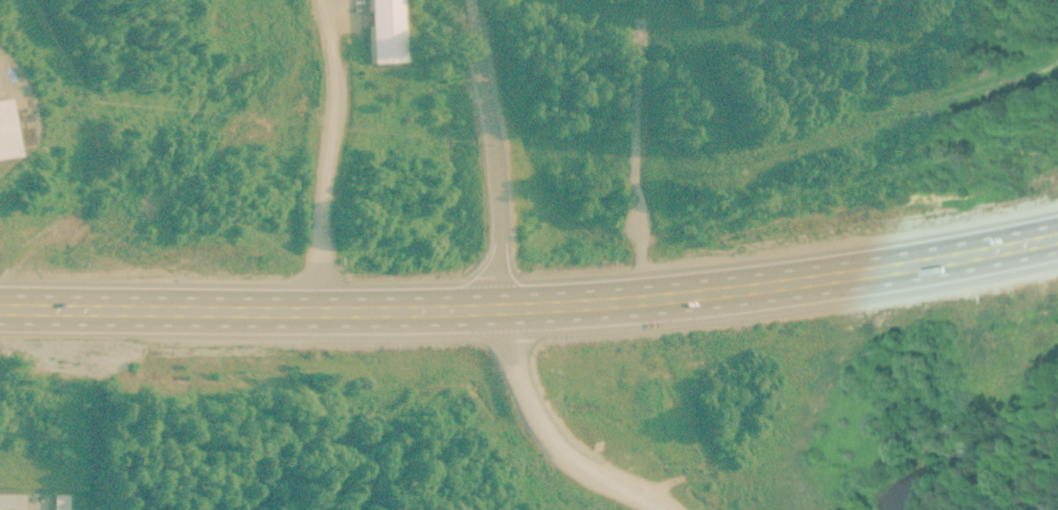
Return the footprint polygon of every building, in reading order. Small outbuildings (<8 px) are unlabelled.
[(371,63),(401,60),(397,0),(366,0),(371,63)] [(24,508),(24,493),(0,493),(0,508),(24,508)] [(66,494),(51,494),(51,509),(66,509),(66,494)]
